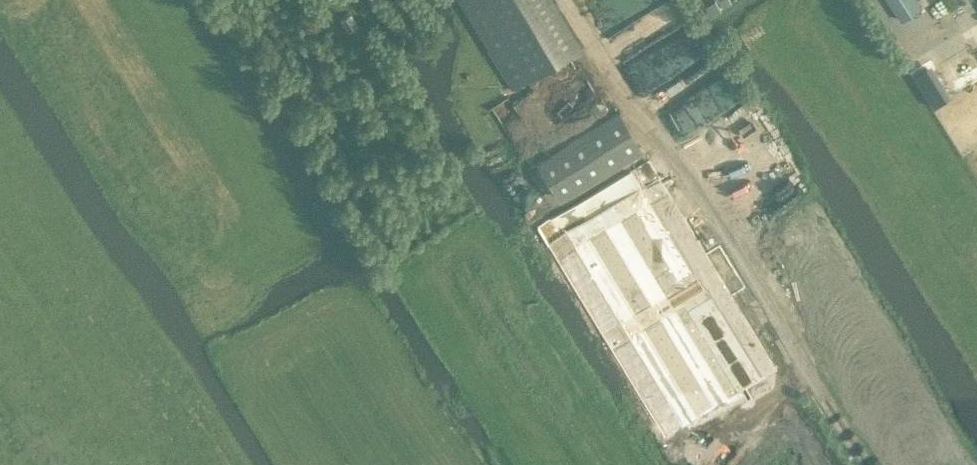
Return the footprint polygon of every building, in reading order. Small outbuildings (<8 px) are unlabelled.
[(512,88),(582,46),(554,0),(460,0),(512,88)] [(631,20),(663,0),(618,0),(631,20)] [(715,0),(705,6),(711,16),(720,10),(715,0)] [(902,19),(915,11),(907,0),(890,0),(902,19)] [(560,200),(642,150),(619,112),(536,162),(560,200)] [(350,170),(342,177),(349,185),(357,179),(350,170)] [(661,178),(556,239),(667,432),(772,371),(661,178)]
